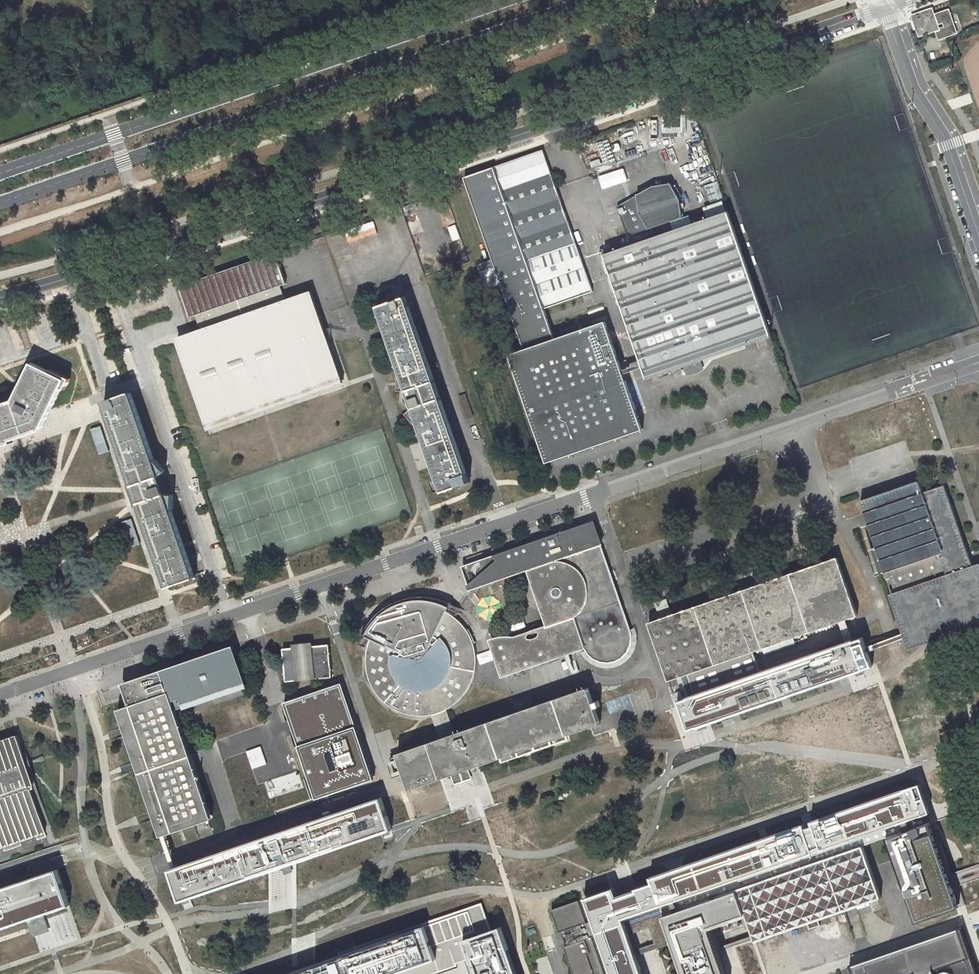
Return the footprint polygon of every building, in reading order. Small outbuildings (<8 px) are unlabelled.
[(956,33),(948,10),(934,15),(932,9),(912,16),(914,21),(916,29),(919,36),(935,31),(938,39),(956,33)] [(683,121),(661,121),(661,132),(683,132),(683,121)] [(609,149),(607,141),(599,144),(601,152),(609,149)] [(621,150),(619,143),(610,146),(612,153),(621,150)] [(693,160),(707,155),(705,149),(691,153),(693,160)] [(544,309),(593,292),(544,153),(543,150),(464,178),(492,257),(504,290),(525,349),(509,355),(547,463),(643,430),(624,374),(605,321),(555,339),(544,309)] [(596,150),(581,154),(583,161),(598,157),(596,150)] [(710,162),(707,156),(693,161),(696,167),(710,162)] [(599,158),(589,161),(591,167),(601,165),(599,158)] [(699,176),(713,171),(710,163),(696,168),(699,176)] [(717,182),(705,186),(711,205),(723,201),(723,200),(717,182)] [(717,353),(769,335),(727,214),(708,220),(675,232),(671,221),(683,217),(680,200),(671,184),(653,186),(617,206),(628,236),(654,227),(660,225),(663,236),(658,238),(606,256),(644,366),(648,377),(683,365),(685,371),(719,359),(717,353)] [(708,220),(727,214),(723,201),(711,205),(704,207),(708,220)] [(372,221),(343,229),(346,241),(375,232),(372,221)] [(454,224),(446,226),(451,241),(458,239),(454,224)] [(658,238),(663,236),(660,225),(654,227),(658,238)] [(53,245),(55,251),(65,248),(63,242),(53,245)] [(280,286),(286,284),(275,253),(227,270),(179,287),(190,317),(196,315),(201,330),(204,329),(204,331),(205,333),(177,343),(206,426),(206,427),(208,425),(220,426),(222,426),(220,421),(222,421),(234,422),(236,421),(234,417),(236,416),(247,417),(249,416),(248,412),(249,411),(261,412),(263,411),(261,407),(263,406),(275,407),(277,407),(275,402),(277,402),(288,403),(290,402),(289,398),(290,397),(302,398),(304,397),(302,393),(304,392),(316,393),(317,393),(343,384),(341,378),(335,360),(333,352),(330,344),(328,337),(323,325),(320,317),(320,315),(318,310),(313,311),(312,309),(311,308),(309,307),(308,306),(306,306),(305,306),(303,306),(302,302),(300,296),(285,301),(280,286)] [(312,291),(300,296),(302,302),(303,306),(305,306),(306,306),(308,306),(309,307),(311,308),(312,309),(313,311),(318,310),(312,291)] [(404,308),(409,306),(405,297),(400,298),(404,308)] [(434,380),(409,306),(404,308),(400,298),(379,306),(402,373),(400,373),(400,382),(404,381),(405,381),(408,390),(410,398),(414,408),(417,416),(416,416),(413,419),(418,425),(420,425),(424,436),(443,492),(465,484),(462,474),(467,473),(441,399),(441,398),(438,399),(435,390),(438,390),(434,380)] [(50,372),(32,363),(14,400),(0,405),(0,444),(2,443),(3,446),(12,443),(11,440),(41,430),(47,416),(51,409),(61,387),(65,389),(70,379),(51,369),(50,372)] [(440,378),(434,380),(438,390),(435,390),(438,399),(441,398),(441,399),(447,397),(440,378)] [(404,381),(400,382),(400,386),(399,390),(408,390),(405,381),(404,381)] [(154,458),(131,392),(108,400),(112,409),(107,411),(132,485),(139,502),(165,577),(169,576),(173,585),(195,577),(172,511),(175,509),(172,501),(170,502),(169,502),(166,494),(164,486),(160,475),(157,467),(158,467),(160,466),(157,457),(154,458)] [(466,420),(474,417),(465,394),(458,396),(466,420)] [(107,411),(112,409),(108,400),(104,401),(105,407),(107,411)] [(414,408),(407,413),(410,416),(413,419),(416,416),(417,416),(414,408)] [(100,426),(90,429),(99,455),(109,451),(100,426)] [(158,467),(157,467),(160,475),(167,470),(160,466),(158,467)] [(465,484),(470,482),(467,473),(462,474),(465,484)] [(973,569),(969,555),(944,485),(923,492),(919,481),(860,501),(885,572),(888,572),(896,595),(893,596),(906,635),(909,643),(957,626),(954,617),(966,613),(977,609),(978,615),(978,571),(978,567),(973,569)] [(133,504),(139,502),(132,485),(127,486),(130,495),(133,504)] [(175,494),(166,494),(169,502),(170,502),(172,501),(175,494)] [(140,544),(131,519),(121,522),(131,548),(140,544)] [(604,574),(610,572),(601,545),(592,521),(493,555),(497,560),(491,565),(489,563),(485,561),(482,561),(479,562),(480,566),(478,567),(476,569),(475,574),(476,576),(474,578),(476,581),(478,582),(482,583),(482,580),(488,578),(491,580),(527,568),(527,571),(533,588),(537,586),(541,597),(545,608),(540,609),(546,627),(494,645),(504,673),(585,645),(586,650),(589,653),(590,654),(593,657),(596,659),(602,661),(606,662),(615,661),(622,656),(627,651),(629,647),(630,644),(631,639),(631,634),(630,630),(611,576),(606,577),(604,574)] [(681,676),(755,651),(858,615),(837,557),(790,573),(672,614),(666,598),(654,602),(660,618),(648,623),(669,681),(676,678),(681,676)] [(168,587),(173,585),(169,576),(165,577),(168,587)] [(540,609),(545,608),(541,597),(537,586),(533,588),(540,609)] [(455,618),(460,608),(453,605),(449,613),(453,616),(455,618)] [(447,612),(437,608),(430,606),(420,606),(415,606),(408,607),(399,610),(391,615),(383,621),(377,628),(372,635),(370,640),(368,644),(366,656),(366,664),(367,671),(368,677),(371,683),(374,689),(378,695),(383,701),(389,706),(396,710),(404,713),(413,715),(421,716),(430,715),(431,715),(439,713),(443,711),(447,709),(449,708),(460,700),(464,696),(469,689),(472,681),(473,678),(476,668),(476,662),(475,651),(473,641),(470,636),(468,632),(464,626),(458,620),(455,618),(453,616),(449,613),(447,612)] [(977,609),(966,613),(954,617),(957,626),(958,628),(978,621),(978,615),(977,609)] [(536,613),(518,619),(522,630),(539,624),(536,613)] [(368,644),(370,640),(362,637),(359,644),(365,647),(368,648),(368,644)] [(762,672),(688,697),(683,699),(679,701),(689,729),(698,726),(696,722),(704,719),(706,723),(855,672),(854,668),(858,666),(861,665),(863,669),(872,666),(866,649),(862,637),(762,672)] [(332,677),(329,644),(312,646),(312,642),(292,644),(293,648),(283,648),(286,681),(296,680),(296,677),(315,675),(315,679),(332,677)] [(207,816),(208,816),(192,767),(173,712),(243,687),(238,671),(236,672),(234,667),(232,668),(226,650),(172,668),(174,673),(171,672),(169,672),(167,672),(165,672),(163,672),(160,672),(162,677),(145,682),(140,684),(138,683),(136,682),(134,682),(132,683),(130,684),(129,686),(128,688),(128,690),(128,692),(129,696),(131,699),(129,700),(130,705),(118,709),(162,836),(164,835),(166,834),(179,830),(178,826),(207,816)] [(681,676),(688,697),(762,672),(755,651),(681,676)] [(683,699),(688,697),(681,676),(676,678),(683,699)] [(284,703),(298,745),(355,727),(341,684),(284,703)] [(599,719),(588,687),(586,688),(455,733),(457,739),(441,744),(439,739),(397,753),(399,758),(402,766),(405,765),(413,788),(443,778),(441,773),(458,768),(594,720),(599,719)] [(253,706),(201,725),(206,738),(258,720),(253,706)] [(447,736),(455,733),(448,713),(447,711),(447,709),(443,711),(439,713),(431,715),(432,716),(432,718),(439,739),(447,736)] [(600,723),(599,719),(594,720),(458,768),(441,773),(443,778),(460,772),(481,765),(590,727),(600,723)] [(355,727),(298,745),(303,758),(316,798),(373,779),(355,727)] [(457,739),(455,733),(447,736),(439,739),(441,744),(457,739)] [(27,763),(17,736),(4,740),(0,742),(0,845),(2,844),(7,843),(11,841),(15,840),(19,838),(35,833),(40,832),(44,830),(45,830),(30,786),(24,769),(22,764),(27,763)] [(230,754),(234,769),(247,765),(243,751),(230,754)] [(404,773),(402,766),(399,758),(392,760),(398,775),(404,773)] [(30,786),(34,784),(27,763),(22,764),(24,769),(30,786)] [(837,778),(850,780),(852,766),(840,763),(837,778)] [(413,788),(405,765),(402,766),(404,773),(410,789),(413,788)] [(237,775),(239,781),(248,777),(245,771),(237,775)] [(240,781),(243,791),(259,786),(255,776),(240,781)] [(625,901),(614,905),(619,920),(639,913),(662,906),(739,883),(751,919),(759,945),(878,902),(856,837),(882,829),(923,815),(920,806),(913,787),(904,790),(905,794),(813,826),(805,828),(770,841),(763,843),(761,840),(727,852),(729,855),(685,870),(672,875),(652,881),(653,883),(637,889),(637,891),(639,896),(625,901)] [(173,869),(171,870),(181,899),(185,898),(190,896),(271,869),(281,865),(290,863),(297,860),(380,832),(385,830),(390,829),(380,799),(177,868),(175,868),(173,869)] [(959,910),(923,815),(882,829),(916,924),(959,910)] [(678,839),(693,834),(691,827),(676,832),(678,839)] [(37,840),(46,837),(44,830),(40,832),(35,833),(37,840)] [(164,835),(162,836),(173,869),(175,868),(177,868),(166,834),(164,835)] [(4,851),(21,845),(19,838),(15,840),(11,841),(7,843),(2,844),(4,851)] [(57,870),(0,890),(0,928),(25,919),(35,916),(43,913),(69,905),(57,870)] [(662,906),(665,916),(673,941),(684,973),(729,973),(715,928),(751,919),(739,883),(662,906)] [(610,894),(609,890),(589,897),(590,901),(610,894)] [(639,896),(637,891),(612,899),(614,905),(625,901),(639,896)] [(614,905),(612,899),(610,894),(590,901),(601,931),(597,932),(602,946),(593,950),(589,940),(565,947),(573,973),(600,973),(595,956),(605,953),(612,973),(638,973),(631,955),(619,920),(614,905)] [(579,901),(552,910),(559,933),(586,924),(579,901)] [(471,958),(506,946),(500,928),(491,931),(481,904),(424,923),(425,927),(365,948),(366,951),(316,968),(309,971),(300,973),(299,971),(292,973),(289,973),(425,973),(461,961),(467,960),(471,958)] [(667,943),(673,941),(665,916),(662,906),(629,917),(619,920),(631,955),(651,948),(656,946),(667,943)] [(47,931),(64,928),(43,913),(35,916),(25,919),(31,937),(34,936),(47,931)] [(957,928),(851,965),(854,973),(974,973),(957,928)] [(471,958),(476,973),(516,973),(506,946),(471,958)]
